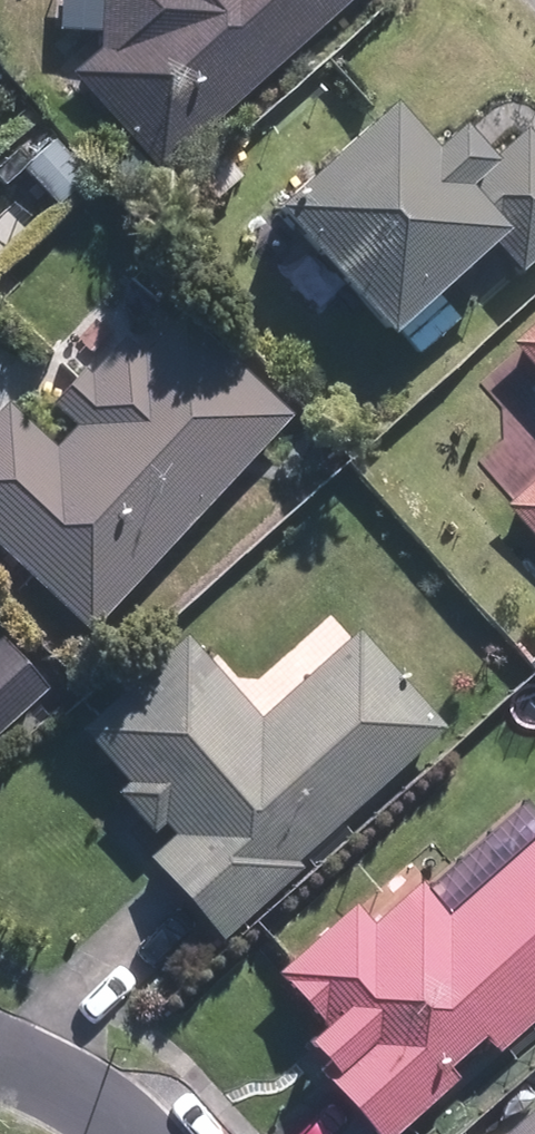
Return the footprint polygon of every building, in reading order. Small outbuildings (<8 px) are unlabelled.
[(352,0),(99,0),(96,54),(72,76),(159,173),(352,0)] [(379,98),(263,207),(383,334),(485,238),(521,276),(534,263),(534,144),(522,130),(486,164),(448,125),(425,147),(379,98)] [(86,174),(44,136),(15,168),(57,207),(86,174)] [(85,635),(283,413),(122,269),(47,353),(74,378),(49,406),(67,422),(47,445),(0,402),(0,555),(85,635)] [(508,340),(534,371),(534,316),(508,340)] [(498,507),(534,545),(534,472),(498,507)] [(295,859),(438,720),(350,629),(260,717),(175,630),(71,731),(117,778),(108,787),(152,832),(163,822),(171,831),(142,859),(221,941),(301,864),(295,859)] [(43,682),(0,635),(0,722),(43,682)] [(445,908),(418,879),(369,924),(350,903),(272,974),(319,1026),(304,1040),(332,1070),(323,1079),(373,1133),(393,1133),(458,1075),(448,1064),(479,1036),(495,1054),(534,1017),(534,826),(445,908)] [(489,1133),(534,1133),(534,1092),(489,1133)]
